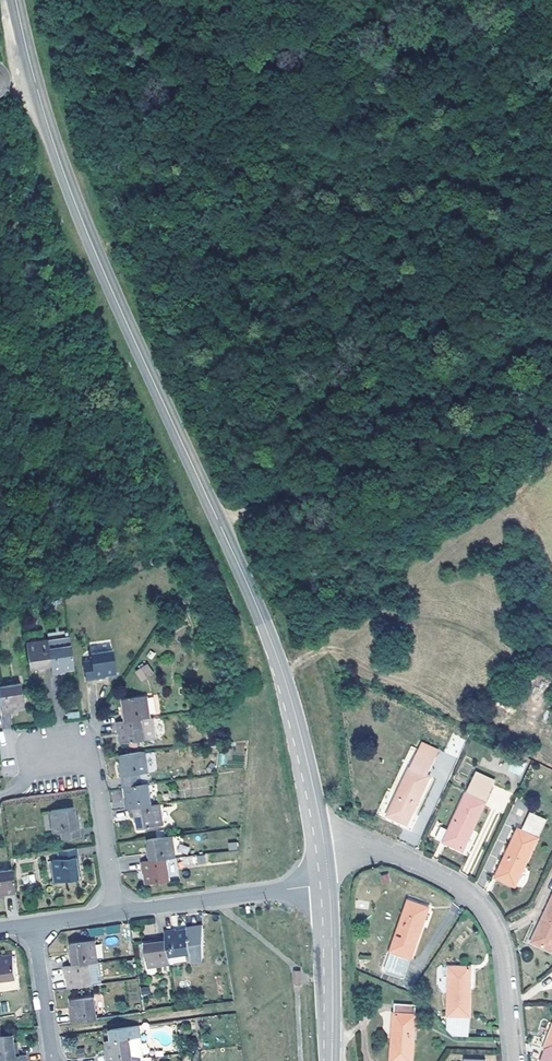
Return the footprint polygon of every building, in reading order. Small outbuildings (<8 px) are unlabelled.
[(5,90),(8,86),(8,82),(8,79),(5,76),(2,74),(0,73),(0,92),(2,92),(5,90)] [(46,643),(49,668),(50,676),(61,674),(61,672),(72,670),(68,640),(46,643)] [(46,643),(25,645),(28,669),(38,667),(38,670),(49,668),(46,643)] [(82,663),(84,682),(104,680),(103,677),(114,676),(111,653),(89,655),(90,662),(82,663)] [(141,682),(154,674),(147,664),(135,671),(141,682)] [(0,689),(0,705),(0,707),(1,715),(12,713),(12,711),(22,709),(20,686),(0,689)] [(156,696),(146,698),(150,715),(160,712),(156,696)] [(149,721),(145,699),(124,702),(125,713),(122,714),(124,724),(149,721)] [(115,726),(117,736),(120,735),(122,747),(144,744),(155,743),(152,720),(149,721),(124,724),(115,726)] [(419,749),(436,757),(439,752),(422,744),(419,749)] [(428,775),(437,757),(436,757),(419,749),(388,815),(403,823),(404,824),(408,826),(414,813),(413,812),(430,777),(428,775)] [(144,755),(121,758),(122,769),(120,769),(123,791),(125,791),(142,789),(140,777),(147,777),(144,755)] [(522,776),(528,764),(515,757),(509,770),(522,776)] [(7,767),(15,766),(14,760),(2,761),(4,775),(8,774),(7,767)] [(475,775),(494,785),(497,780),(477,771),(475,775)] [(463,850),(494,785),(475,775),(450,830),(442,826),(437,838),(463,850)] [(142,789),(125,791),(127,801),(124,801),(126,812),(133,811),(151,809),(148,788),(142,789)] [(151,809),(133,811),(134,822),(137,822),(138,833),(162,829),(158,808),(151,809)] [(74,811),(51,814),(54,835),(61,834),(62,842),(81,840),(78,821),(76,821),(74,811)] [(516,886),(547,819),(531,812),(522,830),(519,829),(502,866),(505,867),(499,878),(516,886)] [(171,839),(148,842),(149,853),(147,853),(148,864),(166,862),(174,861),(171,839)] [(228,842),(229,850),(238,849),(237,841),(228,842)] [(77,851),(58,854),(59,862),(52,863),(55,884),(78,882),(77,871),(79,871),(77,851)] [(188,857),(189,865),(205,863),(205,855),(188,857)] [(148,864),(141,865),(142,876),(145,876),(146,887),(169,883),(166,862),(148,864)] [(496,877),(499,878),(505,867),(502,866),(496,877)] [(5,899),(5,897),(15,895),(12,872),(0,874),(0,900),(5,899)] [(382,884),(390,882),(389,873),(380,875),(382,884)] [(409,900),(405,912),(408,914),(413,902),(409,900)] [(533,942),(551,951),(551,901),(533,942)] [(404,976),(429,908),(413,902),(408,914),(405,912),(385,969),(387,970),(402,975),(404,976)] [(90,936),(103,934),(102,927),(88,929),(90,936)] [(175,932),(164,934),(165,941),(168,959),(188,956),(190,965),(200,963),(201,929),(186,931),(186,934),(175,935),(175,932)] [(169,966),(168,959),(165,941),(154,943),(155,946),(145,947),(148,969),(169,966)] [(96,964),(94,944),(71,947),(72,959),(69,960),(70,969),(90,967),(96,964)] [(0,957),(0,983),(16,981),(13,958),(3,959),(3,957),(0,957)] [(70,969),(64,970),(65,981),(69,981),(70,991),(93,987),(90,967),(70,969)] [(454,1037),(469,1037),(471,967),(453,967),(453,976),(450,976),(449,1025),(454,1025),(454,1034),(454,1037)] [(71,1025),(97,1021),(94,1000),(72,1003),(73,1014),(70,1016),(71,1025)] [(415,1015),(416,1005),(396,1003),(392,1060),(412,1060),(415,1024),(411,1023),(411,1015),(415,1015)] [(110,1032),(111,1042),(106,1043),(107,1054),(105,1054),(106,1060),(132,1060),(129,1041),(138,1040),(136,1028),(110,1032)] [(542,1059),(548,1060),(551,1060),(551,1032),(542,1059)] [(20,1058),(19,1047),(15,1047),(15,1038),(3,1039),(0,1040),(0,1060),(1,1060),(20,1058)]
